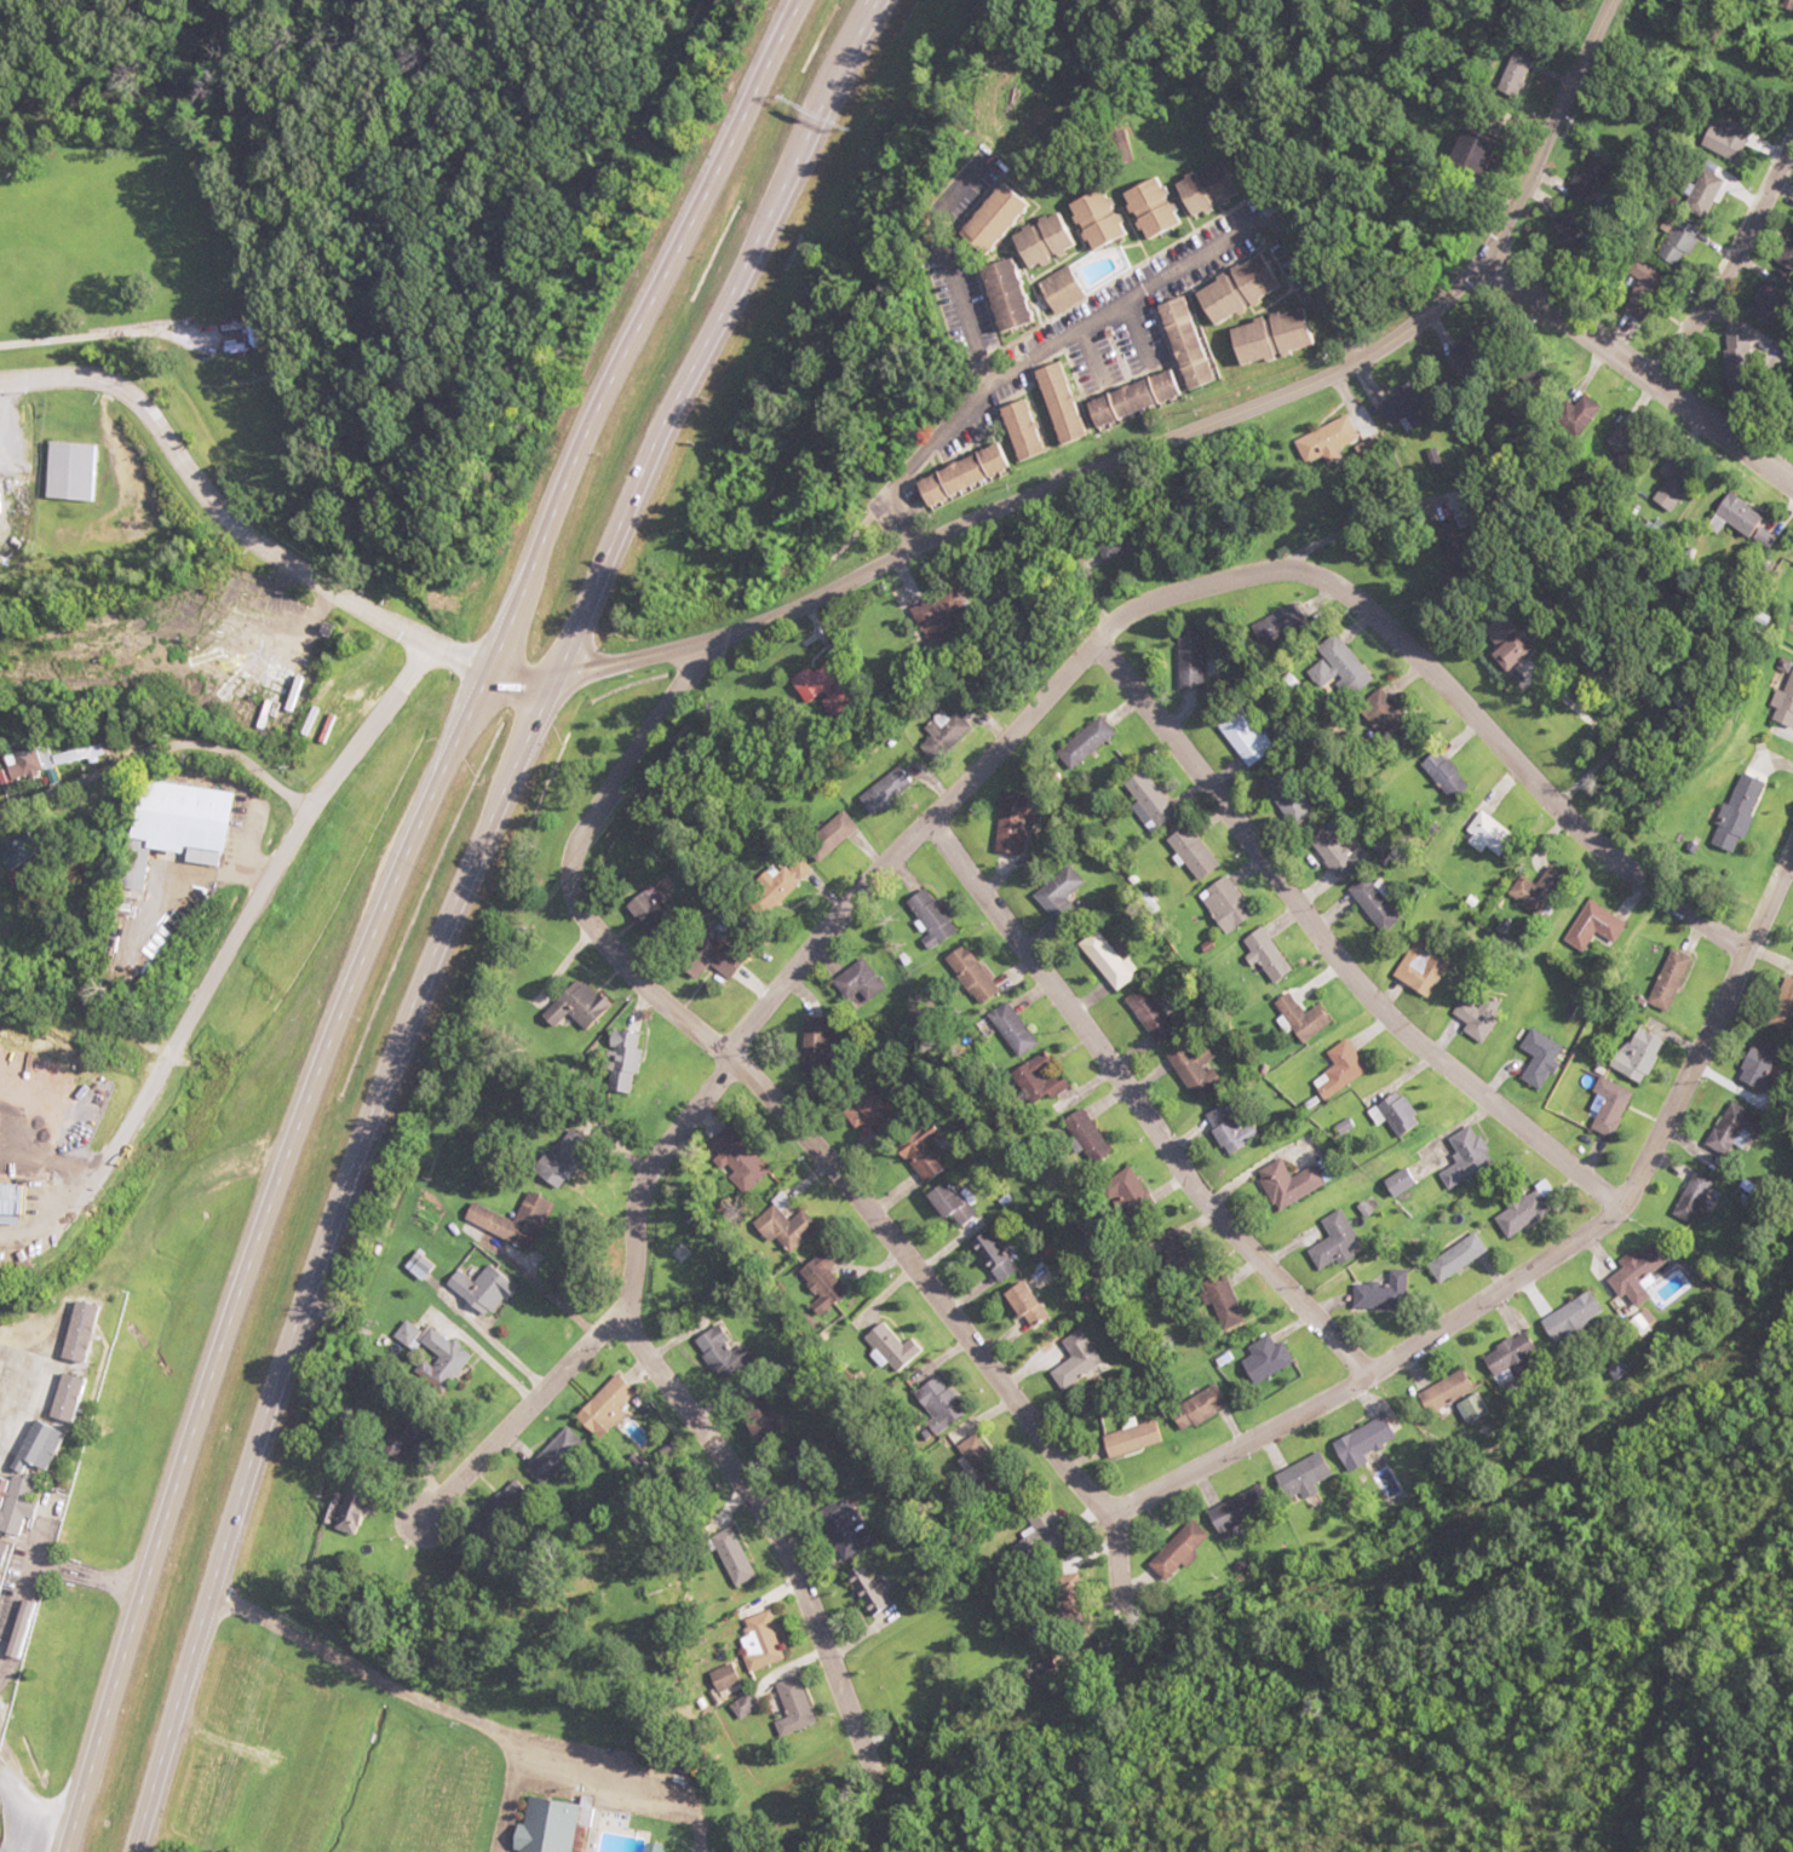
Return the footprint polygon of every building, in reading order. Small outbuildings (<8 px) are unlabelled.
[(1531,62),(1499,46),(1495,57),(1508,63),(1494,90),(1513,99),(1531,62)] [(1708,126),(1698,146),(1732,163),(1749,131),(1729,121),(1722,134),(1708,126)] [(1444,165),(1477,179),(1492,144),(1459,129),(1444,165)] [(1109,166),(1129,163),(1124,130),(1104,134),(1109,166)] [(1168,181),(1181,218),(1237,198),(1223,161),(1168,181)] [(1677,191),(1687,196),(1681,206),(1701,217),(1720,182),(1700,171),(1691,186),(1682,181),(1677,191)] [(948,240),(977,264),(1029,201),(999,177),(948,240)] [(1139,241),(1175,224),(1152,177),(1117,194),(1139,241)] [(1120,237),(1102,188),(1064,203),(1082,251),(1120,237)] [(1581,242),(1565,209),(1544,220),(1560,252),(1581,242)] [(1074,248),(1058,212),(1003,235),(1019,271),(1074,248)] [(1676,270),(1697,232),(1675,220),(1654,258),(1676,270)] [(1791,223),(1774,261),(1792,269),(1792,224),(1791,223)] [(1281,291),(1263,253),(1188,290),(1207,327),(1281,291)] [(990,333),(1023,325),(1006,260),(973,269),(990,333)] [(1662,295),(1656,263),(1625,269),(1631,301),(1662,295)] [(1081,301),(1063,268),(1031,285),(1049,317),(1081,301)] [(1742,317),(1764,328),(1785,287),(1762,275),(1742,317)] [(1182,298),(1154,306),(1179,391),(1206,383),(1182,298)] [(1232,367),(1311,348),(1302,309),(1222,328),(1232,367)] [(1746,338),(1720,338),(1720,373),(1746,373),(1746,338)] [(1030,371),(1053,445),(1080,437),(1057,362),(1030,371)] [(1089,428),(1177,396),(1168,370),(1080,402),(1089,428)] [(1434,417),(1420,383),(1376,402),(1386,427),(1399,422),(1402,430),(1434,417)] [(1573,406),(1560,400),(1549,425),(1578,439),(1595,403),(1578,395),(1573,406)] [(1013,462),(1041,452),(1023,399),(995,408),(1013,462)] [(1356,445),(1350,420),(1305,431),(1311,456),(1356,445)] [(1603,466),(1618,478),(1643,445),(1616,425),(1603,443),(1614,451),(1603,466)] [(98,445),(50,442),(47,498),(94,501),(98,445)] [(1009,470),(996,443),(925,479),(938,506),(1009,470)] [(1680,475),(1677,466),(1664,470),(1669,483),(1650,490),(1656,509),(1682,501),(1674,477),(1680,475)] [(1714,533),(1723,522),(1741,538),(1757,519),(1728,495),(1703,523),(1714,533)] [(11,541),(10,510),(0,511),(0,541),(11,541)] [(1112,561),(1144,548),(1137,531),(1105,544),(1112,561)] [(954,591),(923,608),(945,649),(977,632),(954,591)] [(1300,601),(1258,624),(1270,645),(1311,622),(1300,601)] [(1521,650),(1494,613),(1473,627),(1487,647),(1480,652),(1493,670),(1521,650)] [(1310,671),(1325,690),(1339,680),(1353,698),(1379,679),(1342,632),(1316,653),(1323,661),(1310,671)] [(869,712),(847,683),(855,677),(838,655),(803,681),(820,705),(831,698),(851,726),(869,712)] [(1766,706),(1771,708),(1767,720),(1792,730),(1792,728),(1792,664),(1790,663),(1780,691),(1773,688),(1766,706)] [(1413,747),(1427,715),(1384,698),(1371,729),(1413,747)] [(917,736),(939,762),(979,730),(958,703),(917,736)] [(1222,724),(1246,769),(1274,753),(1251,708),(1222,724)] [(1064,751),(1077,769),(1124,734),(1111,716),(1064,751)] [(21,752),(24,779),(62,776),(60,748),(21,752)] [(1465,802),(1481,779),(1438,748),(1422,771),(1465,802)] [(921,781),(902,762),(866,799),(884,818),(921,781)] [(1181,815),(1152,770),(1126,787),(1155,832),(1181,815)] [(1759,781),(1734,771),(1707,844),(1732,853),(1759,781)] [(1268,788),(1292,827),(1314,813),(1290,774),(1268,788)] [(245,793),(147,781),(137,858),(131,857),(127,887),(154,890),(159,849),(195,854),(194,861),(229,865),(231,849),(238,850),(245,793)] [(1031,856),(1041,795),(1010,790),(1000,851),(1031,856)] [(863,832),(850,815),(813,843),(826,860),(863,832)] [(1308,845),(1347,882),(1365,863),(1339,838),(1347,830),(1334,818),(1308,845)] [(1202,882),(1224,866),(1193,824),(1171,840),(1202,882)] [(778,868),(752,894),(774,916),(809,881),(792,865),(783,873),(778,868)] [(1520,876),(1506,893),(1534,916),(1564,879),(1547,865),(1531,885),(1520,876)] [(1081,883),(1071,871),(1039,895),(1066,930),(1086,915),(1068,893),(1081,883)] [(1413,917),(1370,873),(1353,891),(1395,934),(1413,917)] [(1256,913),(1222,879),(1200,901),(1234,935),(1256,913)] [(911,904),(941,946),(965,929),(935,887),(911,904)] [(1610,943),(1622,922),(1585,900),(1561,941),(1579,951),(1590,932),(1610,943)] [(651,915),(659,927),(674,917),(666,905),(651,915)] [(1273,989),(1296,975),(1267,928),(1244,941),(1273,989)] [(755,958),(718,932),(703,954),(740,979),(755,958)] [(1085,948),(1117,991),(1135,977),(1103,934),(1085,948)] [(1442,998),(1463,960),(1422,938),(1402,976),(1442,998)] [(1006,990),(972,944),(951,959),(985,1005),(1006,990)] [(1643,1003),(1664,1012),(1688,957),(1666,948),(1643,1003)] [(837,982),(854,1002),(861,995),(871,1006),(891,988),(866,958),(837,982)] [(548,1015),(561,1028),(574,1015),(591,1032),(617,1006),(587,976),(548,1015)] [(1782,983),(1771,1015),(1792,1023),(1792,986),(1782,983)] [(1160,1046),(1179,1032),(1145,985),(1126,999),(1160,1046)] [(1281,1003),(1310,1045),(1342,1022),(1329,1003),(1312,1015),(1296,992),(1281,1003)] [(1464,1025),(1459,1031),(1476,1045),(1495,1021),(1462,995),(1449,1013),(1464,1025)] [(993,1015),(1022,1057),(1042,1044),(1013,1001),(993,1015)] [(805,1074),(841,1075),(842,1017),(806,1016),(805,1074)] [(1607,1067),(1638,1085),(1662,1043),(1631,1025),(1607,1067)] [(631,1091),(648,1051),(638,1047),(642,1038),(620,1029),(603,1068),(617,1074),(613,1083),(631,1091)] [(1516,1080),(1534,1091),(1561,1049),(1529,1029),(1516,1048),(1530,1057),(1516,1080)] [(1170,1060),(1203,1104),(1229,1084),(1213,1062),(1219,1058),(1202,1035),(1170,1060)] [(1737,1075),(1763,1088),(1782,1049),(1757,1036),(1737,1075)] [(1379,1069),(1356,1038),(1335,1053),(1344,1065),(1321,1083),(1335,1102),(1379,1069)] [(1049,1078),(1043,1060),(1025,1066),(1036,1102),(1073,1090),(1067,1073),(1049,1078)] [(1629,1092),(1596,1078),(1588,1095),(1600,1100),(1587,1129),(1609,1139),(1629,1092)] [(906,1106),(869,1083),(848,1115),(885,1138),(906,1106)] [(1435,1122),(1407,1089),(1385,1107),(1413,1141),(1435,1122)] [(1211,1115),(1236,1157),(1272,1136),(1262,1120),(1253,1125),(1237,1099),(1211,1115)] [(1730,1144),(1740,1151),(1760,1122),(1731,1102),(1702,1144),(1721,1157),(1730,1144)] [(1119,1151),(1087,1108),(1067,1122),(1099,1166),(1119,1151)] [(1475,1171),(1491,1155),(1465,1129),(1449,1145),(1475,1171)] [(773,1169),(738,1138),(724,1154),(734,1163),(725,1172),(750,1194),(773,1169)] [(933,1184),(952,1168),(928,1138),(908,1153),(933,1184)] [(1263,1172),(1285,1213),(1337,1185),(1326,1164),(1300,1178),(1290,1158),(1263,1172)] [(1155,1207),(1138,1162),(1117,1171),(1134,1215),(1155,1207)] [(1670,1216),(1691,1226),(1712,1180),(1691,1170),(1670,1216)] [(933,1198),(964,1229),(982,1211),(952,1179),(933,1198)] [(32,1220),(33,1184),(0,1184),(0,1220),(32,1220)] [(548,1232),(557,1208),(557,1199),(531,1188),(520,1212),(502,1212),(478,1202),(470,1221),(495,1232),(548,1232)] [(1490,1219),(1504,1240),(1547,1210),(1532,1189),(1490,1219)] [(1325,1220),(1335,1239),(1315,1249),(1326,1272),(1372,1249),(1350,1207),(1325,1220)] [(820,1232),(820,1214),(780,1214),(780,1232),(820,1232)] [(1021,1273),(994,1230),(974,1242),(1001,1285),(1021,1273)] [(1423,1265),(1435,1284),(1483,1252),(1471,1233),(1423,1265)] [(1607,1279),(1630,1311),(1648,1298),(1637,1282),(1664,1263),(1652,1246),(1607,1279)] [(501,1319),(524,1283),(492,1263),(481,1280),(463,1269),(451,1288),(501,1319)] [(800,1291),(826,1317),(853,1291),(827,1264),(800,1291)] [(1255,1317),(1227,1273),(1205,1287),(1233,1331),(1255,1317)] [(1403,1275),(1358,1275),(1358,1308),(1403,1308),(1403,1275)] [(1059,1315),(1033,1279),(1013,1293),(1039,1329),(1059,1315)] [(1602,1313),(1588,1291),(1541,1323),(1555,1345),(1602,1313)] [(99,1371),(98,1314),(74,1314),(75,1372),(99,1371)] [(400,1337),(416,1349),(428,1331),(412,1320),(400,1337)] [(871,1338),(902,1375),(930,1351),(921,1341),(912,1348),(890,1322),(871,1338)] [(752,1353),(715,1325),(697,1349),(733,1378),(752,1353)] [(1065,1340),(1076,1360),(1057,1370),(1069,1392),(1110,1370),(1087,1328),(1065,1340)] [(426,1345),(437,1352),(425,1371),(455,1389),(477,1353),(436,1329),(426,1345)] [(1502,1388),(1543,1357),(1522,1330),(1481,1360),(1502,1388)] [(55,1374),(35,1334),(28,1332),(10,1341),(34,1389),(30,1391),(20,1429),(39,1419),(34,1411),(41,1412),(45,1398),(49,1405),(45,1418),(71,1425),(76,1404),(88,1408),(94,1384),(55,1374)] [(1252,1348),(1257,1355),(1246,1361),(1262,1386),(1301,1362),(1289,1342),(1284,1345),(1277,1333),(1252,1348)] [(1620,1382),(1633,1372),(1622,1358),(1609,1369),(1620,1382)] [(1474,1391),(1464,1371),(1416,1395),(1426,1415),(1474,1391)] [(585,1423),(611,1439),(643,1390),(617,1373),(585,1423)] [(952,1434),(975,1411),(940,1377),(918,1399),(952,1434)] [(1118,1459),(1173,1441),(1165,1416),(1110,1433),(1118,1459)] [(1394,1441),(1380,1418),(1336,1444),(1349,1467),(1394,1441)] [(588,1450),(571,1429),(528,1465),(546,1486),(588,1450)] [(33,1449),(17,1432),(0,1448),(0,1476),(2,1478),(33,1449)] [(1003,1465),(1002,1442),(974,1443),(975,1466),(1003,1465)] [(1281,1474),(1295,1501),(1340,1479),(1326,1451),(1281,1474)] [(36,1514),(44,1516),(48,1502),(39,1499),(45,1480),(21,1474),(5,1528),(30,1536),(36,1514)] [(369,1478),(357,1476),(356,1484),(336,1482),(330,1527),(362,1531),(369,1478)] [(1212,1510),(1226,1538),(1279,1512),(1265,1484),(1212,1510)] [(1068,1537),(1045,1507),(1033,1516),(1038,1523),(1023,1534),(1042,1558),(1068,1537)] [(1215,1538),(1198,1519),(1152,1562),(1169,1581),(1215,1538)] [(763,1577),(734,1523),(709,1536),(738,1590),(763,1577)] [(868,1614),(886,1608),(871,1566),(853,1572),(868,1614)] [(1085,1623),(1085,1583),(1059,1583),(1059,1623),(1085,1623)] [(752,1635),(743,1638),(753,1671),(791,1659),(776,1610),(747,1619),(752,1635)] [(713,1674),(723,1695),(746,1684),(737,1663),(713,1674)] [(823,1722),(804,1675),(766,1690),(785,1737),(823,1722)]
